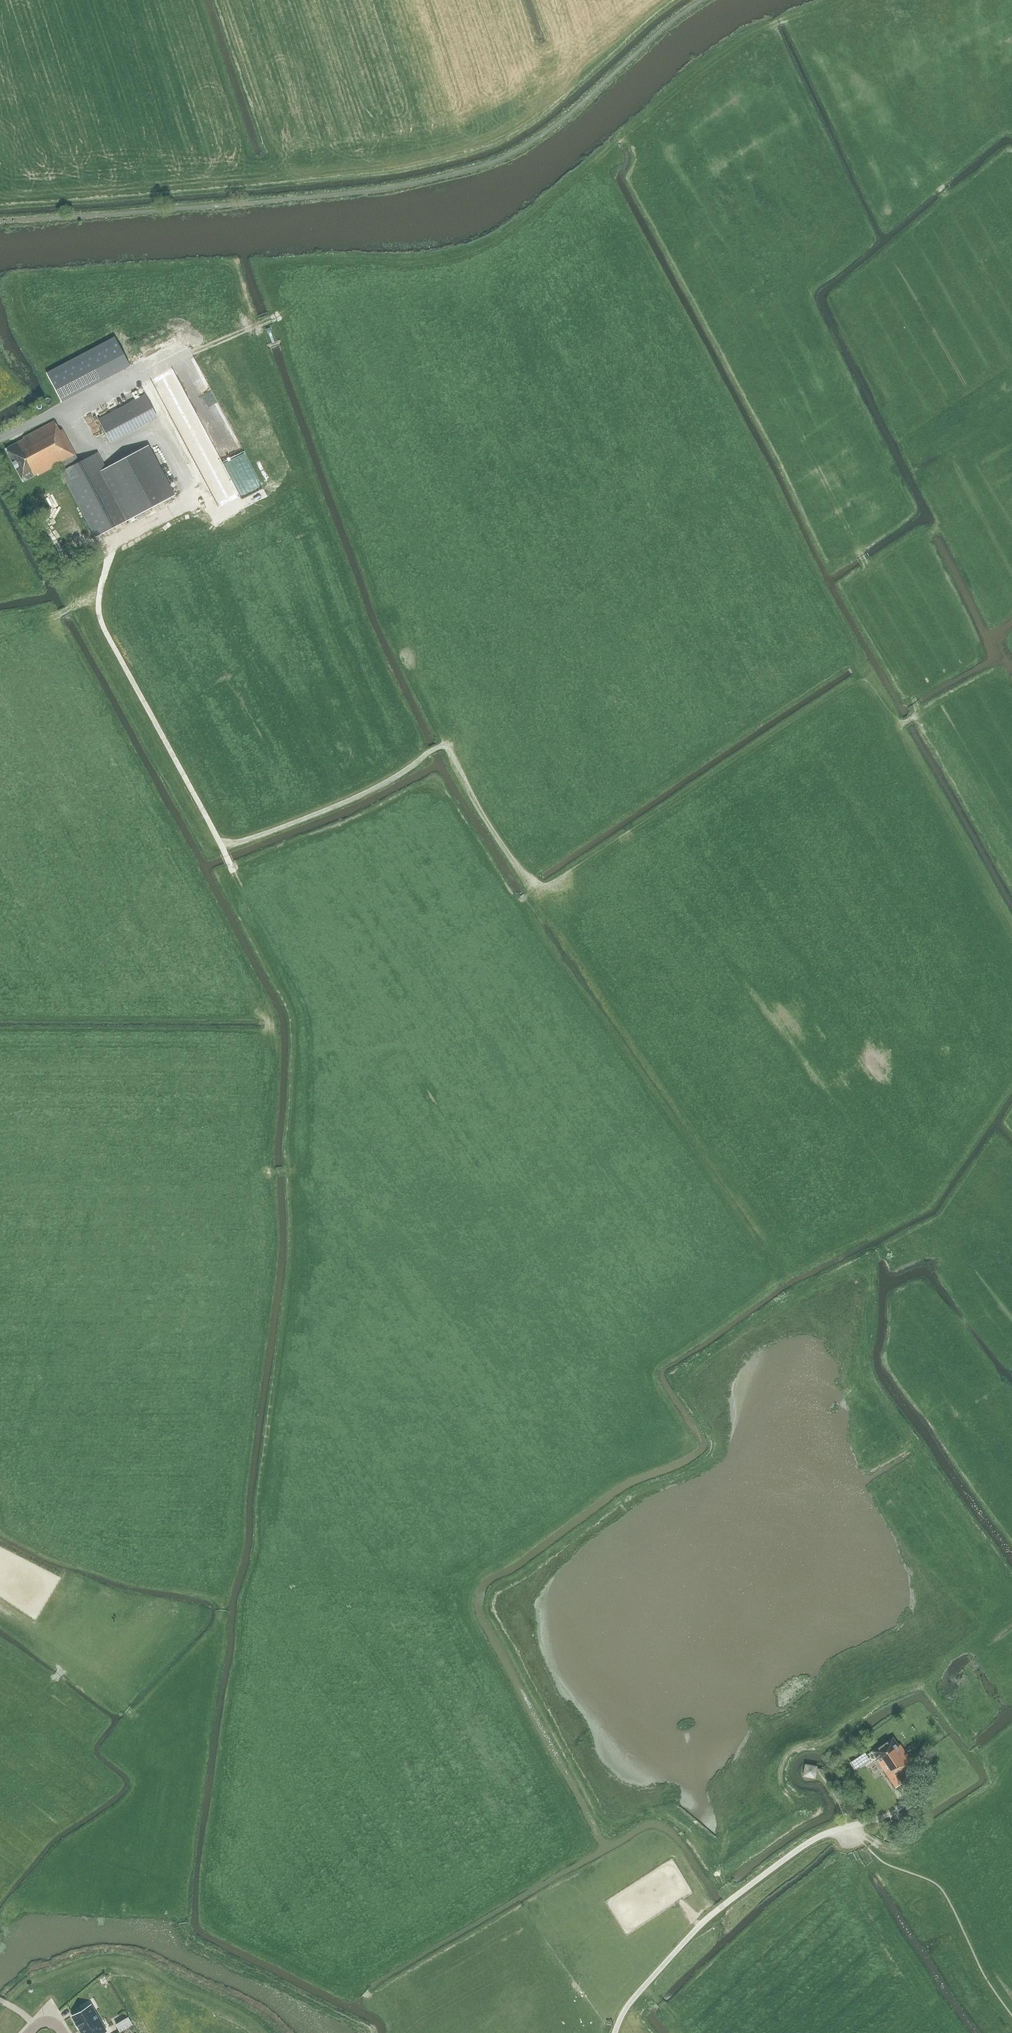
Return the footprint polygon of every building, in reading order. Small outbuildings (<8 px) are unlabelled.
[(114,340),(46,378),(52,387),(58,398),(61,404),(81,393),(114,376),(129,368),(114,340)] [(111,444),(158,420),(145,395),(98,420),(111,444)] [(93,413),(86,417),(95,434),(102,430),(93,413)] [(66,470),(61,472),(96,537),(173,495),(147,447),(106,469),(98,453),(80,462),(62,429),(60,431),(54,421),(24,437),(24,438),(5,448),(23,481),(37,474),(38,475),(62,462),(66,470)] [(893,1737),(873,1751),(878,1759),(877,1760),(896,1787),(909,1779),(904,1772),(907,1769),(907,1768),(914,1763),(900,1744),(899,1745),(893,1737)] [(910,1752),(917,1749),(914,1744),(907,1748),(910,1752)] [(816,1767),(807,1766),(805,1775),(815,1776),(816,1767)] [(920,1812),(916,1807),(905,1815),(903,1812),(899,1814),(904,1822),(920,1812)] [(73,2015),(72,2016),(82,2032),(99,2032),(104,2030),(100,2022),(101,2021),(95,2010),(93,2011),(90,2006),(73,2016),(73,2015)] [(116,2025),(120,2032),(132,2025),(128,2018),(122,2021),(116,2025)]
